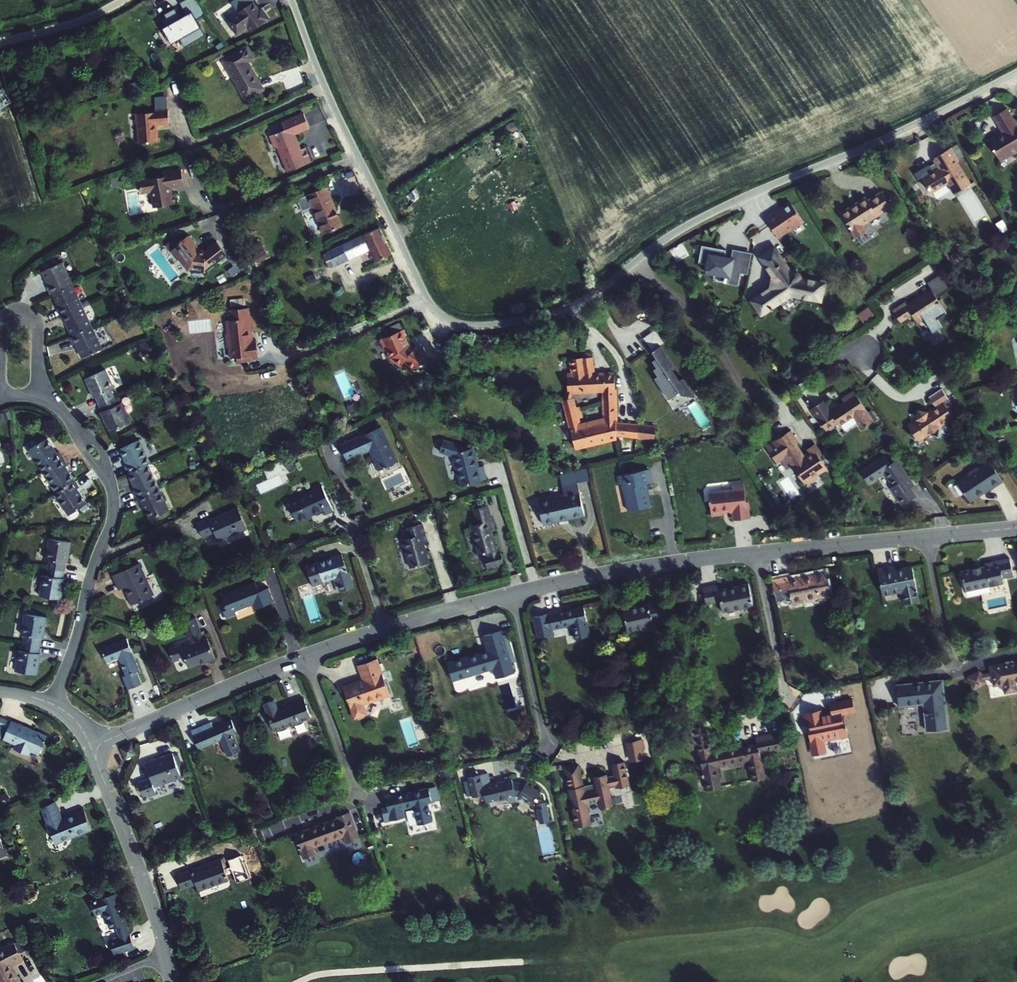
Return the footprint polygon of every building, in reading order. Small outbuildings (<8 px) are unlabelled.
[(197,0),(183,0),(179,2),(186,15),(180,18),(174,8),(163,14),(166,18),(162,20),(165,26),(162,28),(171,44),(179,39),(183,47),(205,35),(196,19),(205,14),(197,0)] [(227,21),(236,34),(247,26),(251,32),(268,20),(260,9),(259,10),(253,2),(237,13),(238,13),(227,21)] [(254,60),(248,49),(225,61),(246,100),(264,91),(248,63),(254,60)] [(157,111),(166,110),(165,98),(155,99),(157,111)] [(167,125),(166,110),(157,111),(153,111),(153,113),(135,114),(135,124),(136,124),(138,144),(156,143),(155,126),(167,125)] [(304,116),(282,125),(285,132),(271,137),(276,151),(279,149),(289,175),(313,165),(308,150),(302,152),(296,137),(310,131),(304,116)] [(1007,173),(1016,167),(1016,161),(1012,153),(1016,150),(1016,127),(1014,122),(1001,129),(1003,132),(988,141),(1007,173)] [(923,179),(930,193),(947,182),(954,194),(969,184),(955,162),(957,161),(950,149),(937,157),(943,167),(934,173),(923,179)] [(929,167),(934,173),(943,167),(937,157),(933,159),(936,162),(929,167)] [(162,178),(138,182),(140,195),(150,193),(153,208),(175,204),(174,195),(171,195),(170,188),(183,186),(180,172),(169,174),(169,171),(161,173),(162,178)] [(311,210),(312,210),(324,236),(342,229),(338,218),(337,219),(334,214),(336,213),(326,190),(306,198),(311,210)] [(863,225),(890,208),(880,193),(868,201),(866,198),(858,203),(859,205),(851,210),(849,208),(841,214),(856,237),(867,231),(863,225)] [(774,213),(764,220),(777,239),(788,232),(788,233),(802,223),(790,205),(776,214),(775,213),(774,213)] [(328,252),(335,266),(335,267),(370,251),(376,262),(391,254),(385,243),(378,228),(328,252)] [(197,247),(188,235),(179,242),(180,243),(170,251),(177,260),(179,259),(188,270),(205,271),(226,254),(216,242),(204,252),(200,252),(196,248),(197,247)] [(741,275),(748,277),(751,257),(742,256),(740,266),(733,265),(734,261),(731,260),(725,259),(726,253),(702,248),(699,266),(707,267),(705,275),(729,279),(728,286),(738,288),(741,275)] [(772,288),(754,301),(762,313),(771,307),(772,309),(774,307),(774,305),(791,294),(820,300),(824,285),(801,280),(801,278),(800,276),(799,274),(798,273),(794,271),(790,273),(774,249),(762,257),(774,276),(772,288)] [(335,266),(328,252),(323,255),(329,268),(335,266)] [(732,254),(731,260),(734,261),(733,265),(740,266),(742,256),(732,254)] [(52,293),(72,284),(62,262),(42,271),(49,286),(47,287),(51,294),(52,293)] [(61,315),(82,306),(72,284),(52,293),(59,308),(58,309),(61,315)] [(930,288),(921,294),(922,296),(917,300),(915,298),(905,305),(904,303),(892,310),(901,323),(913,316),(917,322),(930,314),(933,318),(945,310),(930,288)] [(64,323),(66,322),(72,336),(92,327),(82,306),(61,315),(64,323)] [(247,308),(228,310),(230,321),(226,321),(227,334),(226,334),(228,348),(229,348),(230,359),(236,359),(236,363),(248,362),(247,357),(252,356),(258,356),(256,341),(251,341),(249,342),(248,333),(249,333),(250,333),(250,332),(250,331),(247,308)] [(401,330),(398,323),(389,327),(392,334),(401,330)] [(74,344),(76,343),(83,358),(102,348),(92,327),(72,336),(71,337),(74,344)] [(392,334),(379,340),(383,351),(385,350),(389,359),(399,367),(403,362),(411,368),(414,371),(427,354),(415,345),(413,348),(409,346),(405,344),(404,344),(403,341),(406,340),(402,330),(401,330),(392,334)] [(644,340),(652,352),(660,347),(665,343),(657,331),(644,340)] [(643,341),(640,343),(652,362),(655,360),(643,341)] [(679,381),(671,369),(674,367),(660,347),(652,352),(657,359),(655,360),(652,362),(656,369),(654,371),(658,377),(655,379),(669,400),(677,395),(676,392),(678,391),(682,395),(695,398),(682,379),(679,381)] [(574,376),(567,376),(568,393),(602,391),(603,402),(615,402),(614,374),(593,375),(590,357),(583,358),(571,359),(574,374),(574,376)] [(106,370),(86,378),(95,398),(97,397),(100,404),(115,397),(112,390),(115,389),(106,370)] [(952,405),(941,389),(929,397),(935,407),(934,413),(918,410),(916,419),(911,422),(908,435),(914,436),(916,440),(927,433),(928,434),(930,434),(937,435),(939,427),(940,427),(939,425),(952,416),(947,408),(952,405)] [(823,401),(810,410),(816,420),(818,419),(826,431),(828,430),(829,432),(834,429),(832,427),(838,423),(840,426),(853,417),(862,430),(873,422),(853,391),(841,399),(844,405),(839,409),(837,406),(830,411),(823,401)] [(103,411),(102,412),(110,431),(130,422),(121,403),(119,404),(115,397),(100,404),(103,411)] [(581,418),(579,410),(578,407),(575,408),(572,398),(562,400),(575,448),(616,438),(616,436),(626,437),(628,424),(626,424),(616,423),(616,420),(604,423),(580,429),(577,419),(581,418)] [(615,402),(603,402),(604,415),(615,413),(615,402)] [(615,413),(604,415),(604,423),(616,420),(615,413)] [(634,438),(637,425),(628,424),(626,437),(634,438)] [(656,427),(637,425),(634,438),(654,440),(656,427)] [(381,427),(340,445),(347,461),(370,451),(379,471),(397,463),(381,427)] [(826,469),(814,450),(803,457),(796,446),(798,444),(790,431),(775,441),(784,453),(787,452),(795,464),(792,466),(804,483),(826,469)] [(28,450),(43,472),(63,458),(59,452),(56,453),(47,439),(28,450)] [(128,473),(149,464),(150,463),(140,440),(120,448),(128,465),(125,466),(128,473)] [(479,467),(474,448),(453,453),(461,486),(487,479),(483,466),(479,467)] [(921,496),(901,458),(893,462),(889,454),(863,468),(871,483),(887,475),(903,505),(921,496)] [(63,458),(43,472),(56,493),(74,481),(65,466),(67,464),(63,458)] [(970,472),(969,475),(957,483),(970,502),(985,491),(990,487),(991,489),(1003,481),(989,461),(978,469),(976,468),(970,472)] [(137,497),(159,487),(149,464),(128,473),(136,489),(134,490),(137,497)] [(649,469),(617,476),(619,486),(622,485),(628,512),(651,506),(646,485),(652,483),(649,469)] [(590,481),(588,470),(560,476),(562,487),(577,483),(590,481)] [(741,480),(729,482),(730,487),(706,491),(710,514),(722,512),(721,509),(728,508),(728,509),(731,509),(732,517),(748,514),(745,498),(744,498),(741,480)] [(87,503),(77,489),(79,488),(74,481),(56,493),(55,494),(69,515),(87,503)] [(538,500),(543,524),(584,516),(577,483),(562,487),(564,495),(538,500)] [(334,511),(322,486),(289,501),(298,522),(325,509),(327,514),(334,511)] [(170,509),(159,487),(137,497),(141,504),(142,503),(150,519),(170,509)] [(488,506),(475,509),(479,524),(472,525),(480,555),(486,553),(487,558),(483,559),(486,571),(500,568),(500,565),(504,564),(501,554),(497,555),(491,531),(494,530),(488,506)] [(197,524),(203,538),(215,532),(219,541),(247,528),(238,508),(210,520),(210,518),(197,524)] [(411,568),(429,563),(424,543),(427,542),(422,523),(408,528),(410,538),(403,540),(411,568)] [(65,562),(67,563),(71,542),(49,539),(45,559),(48,560),(47,568),(64,571),(65,562)] [(317,563),(324,581),(339,576),(340,580),(350,576),(342,554),(333,557),(330,549),(326,550),(324,544),(311,549),(315,560),(316,560),(317,563)] [(985,566),(961,571),(965,590),(1003,582),(1002,578),(1014,576),(1010,559),(985,564),(985,566)] [(124,588),(132,605),(154,595),(139,564),(113,576),(120,590),(124,588)] [(895,566),(877,570),(884,596),(902,592),(905,604),(920,601),(912,566),(895,570),(895,566)] [(46,576),(43,575),(39,596),(61,599),(65,579),(63,579),(64,571),(47,568),(46,576)] [(787,576),(773,579),(777,599),(791,596),(793,604),(804,601),(804,600),(830,595),(826,572),(788,579),(787,576)] [(274,602),(269,588),(259,592),(255,582),(222,595),(225,604),(221,605),(226,618),(236,614),(235,611),(253,604),(255,609),(274,602)] [(717,585),(703,588),(706,604),(720,601),(722,612),(753,606),(748,584),(736,587),(736,588),(729,589),(729,588),(718,590),(717,585)] [(648,605),(623,610),(628,631),(653,626),(652,623),(667,620),(666,616),(669,616),(666,603),(664,604),(663,600),(648,603),(648,605)] [(553,634),(552,628),(574,624),(578,638),(590,635),(583,606),(562,611),(561,609),(548,612),(549,614),(533,618),(537,637),(553,634)] [(41,638),(43,638),(46,617),(24,614),(21,634),(24,635),(23,642),(40,645),(41,638)] [(188,638),(195,635),(197,642),(182,648),(181,645),(175,647),(174,647),(169,648),(174,661),(179,659),(185,656),(190,668),(215,658),(208,638),(207,638),(205,631),(202,632),(196,617),(182,623),(188,638)] [(488,651),(484,652),(464,658),(469,675),(493,668),(496,677),(513,672),(501,631),(483,636),(488,651)] [(127,638),(102,649),(107,663),(118,658),(126,676),(123,677),(128,689),(142,684),(137,672),(140,671),(127,638)] [(22,650),(19,650),(15,671),(37,674),(41,654),(39,653),(40,645),(23,642),(22,650)] [(378,659),(359,666),(363,679),(343,686),(354,718),(366,714),(363,705),(390,695),(378,659)] [(990,666),(991,672),(983,674),(981,671),(979,670),(968,676),(967,679),(972,688),(975,689),(986,683),(987,681),(986,679),(993,678),(994,686),(1003,684),(1005,693),(1016,691),(1015,682),(1016,682),(1016,661),(990,666)] [(947,728),(942,680),(928,681),(928,686),(920,687),(919,682),(896,685),(898,705),(924,703),(927,731),(947,728)] [(311,717),(304,699),(291,704),(291,705),(277,710),(274,699),(264,703),(274,731),(311,717)] [(16,744),(14,749),(29,756),(31,751),(40,755),(48,736),(25,726),(23,728),(0,718),(0,735),(5,738),(4,739),(16,744)] [(200,747),(221,739),(228,756),(241,750),(234,733),(237,732),(232,719),(215,726),(213,721),(193,729),(200,747)] [(706,791),(721,788),(717,768),(748,761),(752,782),(765,779),(760,754),(784,749),(781,733),(756,738),(757,744),(711,753),(705,726),(691,729),(695,747),(697,746),(706,791)] [(645,738),(629,742),(631,752),(643,749),(647,748),(645,738)] [(131,744),(122,748),(126,758),(136,754),(131,744)] [(631,752),(632,759),(645,756),(643,749),(631,752)] [(183,763),(179,751),(173,753),(180,775),(183,774),(180,764),(183,763)] [(173,753),(145,763),(151,779),(138,783),(143,796),(155,792),(154,787),(181,777),(180,775),(173,753)] [(573,808),(577,825),(591,822),(587,803),(599,800),(601,807),(613,804),(609,787),(617,785),(617,787),(629,785),(624,760),(612,763),(614,774),(607,776),(607,773),(594,776),(596,785),(584,788),(580,770),(579,767),(577,766),(574,765),(564,766),(567,777),(568,777),(570,784),(568,784),(571,798),(573,797),(575,807),(573,808)] [(481,777),(468,779),(473,798),(485,796),(487,804),(517,797),(532,807),(540,794),(525,785),(526,786),(513,784),(513,781),(483,788),(481,777)] [(183,779),(158,786),(160,793),(185,786),(183,779)] [(430,790),(386,799),(389,812),(383,813),(385,824),(399,821),(398,815),(405,813),(404,810),(414,808),(418,826),(432,823),(428,805),(440,802),(437,788),(430,790)] [(62,819),(55,802),(41,807),(56,844),(92,830),(84,810),(62,819)] [(542,823),(553,821),(549,802),(538,804),(542,823)] [(337,826),(295,841),(304,866),(317,861),(314,854),(343,843),(346,850),(359,845),(349,819),(336,823),(337,826)] [(202,868),(201,867),(178,875),(184,892),(199,887),(200,891),(230,881),(223,859),(210,864),(210,865),(202,868)] [(115,956),(136,950),(131,935),(131,936),(127,924),(128,924),(119,894),(93,902),(97,915),(106,912),(112,929),(118,927),(122,938),(111,941),(115,956)] [(20,978),(18,979),(12,965),(24,959),(16,943),(0,951),(0,981),(22,981),(20,978)]
